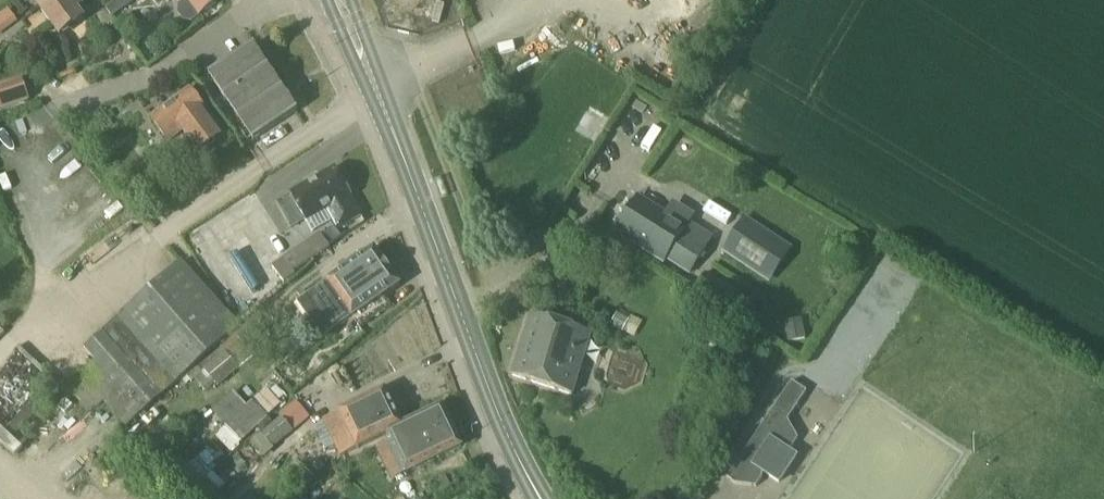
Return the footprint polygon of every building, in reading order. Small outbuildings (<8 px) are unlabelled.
[(40,9),(60,36),(83,19),(77,10),(82,6),(77,0),(52,0),(40,9)] [(136,1),(136,0),(114,0),(105,6),(113,18),(136,1)] [(180,5),(179,13),(184,20),(192,22),(200,16),(221,0),(187,0),(180,5)] [(0,17),(0,34),(17,21),(9,10),(0,17)] [(254,142),(298,112),(254,46),(210,76),(254,142)] [(32,96),(23,76),(0,84),(0,107),(32,96)] [(220,137),(203,113),(206,111),(190,90),(151,118),(168,141),(183,131),(199,152),(220,137)] [(304,188),(292,195),(307,221),(308,222),(322,214),(324,217),(329,215),(333,221),(337,229),(362,214),(351,195),(352,188),(347,181),(342,181),(336,169),(322,178),(317,173),(304,181),(304,188)] [(666,215),(639,198),(617,232),(666,263),(668,259),(690,272),(709,241),(686,227),(696,211),(676,199),(666,215)] [(744,219),(722,253),(753,274),(776,239),(744,219)] [(284,281),(297,272),(295,269),(330,245),(320,231),(272,263),(284,281)] [(301,300),(297,303),(323,339),(352,318),(359,328),(390,305),(385,297),(386,295),(400,285),(375,249),(327,283),(327,282),(307,297),(303,292),(298,296),(301,300)] [(178,384),(198,366),(223,344),(241,328),(182,263),(118,318),(119,318),(84,348),(96,361),(67,388),(92,412),(103,401),(126,428),(177,383),(178,384)] [(629,320),(618,313),(611,324),(623,331),(629,320)] [(573,395),(591,334),(530,316),(512,376),(573,395)] [(802,318),(784,322),(788,343),(807,338),(802,318)] [(219,388),(240,370),(225,352),(204,370),(219,388)] [(807,392),(792,382),(728,479),(736,485),(757,487),(766,474),(779,483),(797,457),(790,453),(799,439),(788,421),(807,392)] [(324,424),(315,428),(325,450),(335,446),(340,457),(358,449),(386,435),(403,426),(385,389),(340,411),(341,412),(323,420),(324,424)] [(241,443),(268,417),(253,402),(248,407),(234,391),(213,411),(227,426),(226,428),(241,443)] [(295,406),(283,416),(295,430),(307,420),(295,406)] [(442,407),(408,423),(427,462),(461,446),(442,407)] [(273,448),(294,432),(282,417),(261,434),(273,448)] [(390,443),(379,449),(393,479),(427,462),(408,423),(403,426),(386,435),(390,443)] [(241,443),(226,428),(217,436),(232,452),(241,443)] [(172,457),(164,464),(172,473),(180,465),(172,457)] [(205,479),(187,498),(188,498),(226,498),(205,479)]
